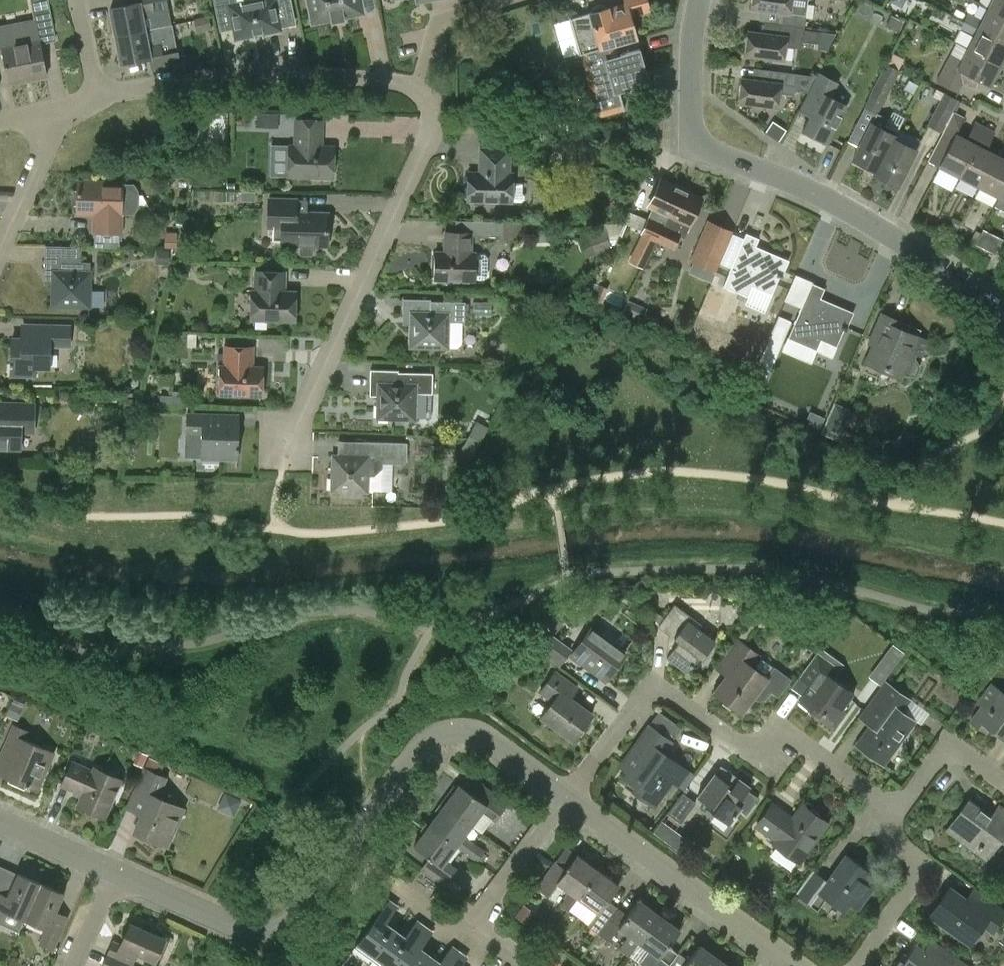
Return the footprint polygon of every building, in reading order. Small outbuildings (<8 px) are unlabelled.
[(50,12),(48,0),(32,0),(35,15),(50,12)] [(117,36),(146,30),(143,17),(156,15),(153,1),(161,0),(140,0),(140,3),(111,8),(117,36)] [(236,4),(235,0),(213,0),(219,31),(234,28),(236,39),(281,30),(276,5),(290,2),(289,0),(256,0),(236,4)] [(313,23),(332,20),(332,22),(344,20),(344,17),(363,13),(360,0),(308,0),(313,23)] [(636,51),(640,50),(639,49),(620,54),(621,58),(617,59),(613,45),(636,38),(630,16),(649,10),(646,0),(624,0),(626,7),(609,12),(607,8),(603,6),(602,5),(593,7),(593,8),(591,12),(590,12),(591,16),(574,21),(583,52),(579,53),(579,54),(581,53),(591,89),(582,91),(590,118),(624,109),(619,92),(626,90),(626,88),(625,88),(624,84),(644,78),(636,51)] [(780,23),(804,27),(806,14),(807,14),(808,0),(752,0),(750,9),(751,10),(751,8),(782,12),(780,23)] [(988,8),(1003,16),(1003,0),(993,0),(988,8)] [(1003,41),(1003,16),(988,8),(982,20),(968,12),(964,20),(1003,41)] [(956,10),(953,17),(961,21),(965,14),(956,10)] [(212,29),(209,16),(195,19),(197,32),(212,29)] [(902,22),(891,17),(886,27),(897,32),(902,22)] [(1000,64),(1003,58),(1003,41),(964,20),(963,22),(961,21),(953,17),(949,23),(960,28),(974,35),(968,48),(1000,64)] [(46,75),(38,31),(36,19),(0,26),(0,56),(3,55),(8,82),(46,75)] [(836,31),(804,27),(780,23),(779,34),(748,30),(744,59),(783,64),(786,45),(802,48),(803,39),(816,40),(816,45),(828,47),(836,31)] [(149,44),(146,30),(117,36),(122,64),(151,58),(153,70),(181,65),(179,52),(163,55),(161,42),(149,44)] [(990,85),(1000,64),(968,48),(961,59),(951,54),(937,82),(959,94),(963,84),(975,89),(979,80),(990,85)] [(901,60),(901,58),(892,54),(887,63),(897,68),(901,60)] [(865,107),(877,114),(882,102),(899,70),(887,64),(870,96),(865,107)] [(741,77),(738,106),(739,102),(779,108),(781,93),(796,95),(796,89),(807,91),(814,75),(798,73),(769,69),(768,82),(762,81),(742,79),(742,77),(741,77)] [(814,108),(802,131),(827,143),(845,108),(831,101),(838,86),(817,74),(803,102),(814,108)] [(941,100),(945,94),(937,90),(934,96),(941,100)] [(929,125),(941,131),(957,100),(945,93),(945,94),(941,100),(929,125)] [(858,149),(853,160),(875,171),(900,126),(904,118),(893,112),(889,120),(877,114),(858,149)] [(938,165),(958,176),(984,126),(974,122),(966,138),(958,133),(965,118),(954,112),(928,161),(938,165)] [(198,113),(197,120),(197,147),(227,147),(227,113),(198,113)] [(278,114),(258,114),(258,126),(278,126),(278,114)] [(764,131),(778,140),(786,128),(772,119),(764,131)] [(290,179),(334,181),(336,150),(319,150),(319,140),(323,140),(324,124),(298,123),(297,149),(291,149),(290,179)] [(910,132),(900,126),(875,171),(874,174),(897,186),(916,149),(905,144),(910,132)] [(984,126),(958,176),(978,186),(995,153),(985,147),(993,131),(984,126)] [(512,174),(508,174),(509,150),(481,149),(480,173),(469,173),(469,201),(511,201),(512,174)] [(978,186),(998,196),(1003,184),(1003,157),(995,153),(978,186)] [(655,222),(651,220),(644,234),(641,233),(636,243),(653,250),(657,241),(680,188),(660,179),(648,205),(660,211),(655,222)] [(137,196),(133,185),(77,184),(76,213),(94,214),(94,233),(118,233),(119,215),(133,216),(137,205),(137,196)] [(994,204),(1003,209),(1003,184),(998,196),(994,204)] [(683,236),(702,198),(680,188),(657,241),(673,249),(679,234),(683,236)] [(253,192),(240,192),(240,200),(253,200),(253,192)] [(328,214),(296,213),(296,200),(270,200),(269,228),(281,228),(281,245),(300,245),(300,254),(302,256),(312,256),(314,255),(314,246),(327,246),(328,214)] [(715,271),(732,232),(708,221),(691,260),(715,271)] [(523,223),(512,223),(500,222),(500,238),(523,239),(523,223)] [(586,232),(595,255),(610,249),(609,244),(613,242),(608,230),(605,231),(603,226),(586,232)] [(979,232),(974,230),(970,239),(974,241),(979,232)] [(176,233),(165,233),(165,247),(176,247),(176,233)] [(435,280),(474,281),(474,280),(484,280),(488,276),(488,258),(485,254),(474,254),(474,253),(470,251),(471,234),(445,233),(444,252),(436,252),(435,280)] [(786,259),(776,255),(765,251),(754,246),(758,238),(746,233),(723,286),(747,297),(752,286),(771,294),(786,259)] [(168,251),(157,251),(157,263),(168,263),(168,251)] [(80,262),(80,259),(45,258),(44,273),(52,273),(51,306),(89,307),(89,263),(80,262)] [(188,263),(178,262),(177,272),(187,273),(188,263)] [(250,320),(295,320),(295,292),(283,292),(284,272),(255,271),(255,291),(251,291),(250,320)] [(585,287),(584,294),(595,295),(596,284),(589,283),(585,287)] [(841,329),(844,331),(852,312),(819,298),(823,288),(810,283),(786,338),(814,350),(819,340),(833,347),(841,329)] [(726,295),(712,289),(704,307),(701,306),(696,316),(712,323),(716,313),(718,313),(726,295)] [(461,328),(448,327),(448,322),(465,323),(465,303),(431,302),(431,314),(412,313),(411,347),(457,348),(461,344),(461,328)] [(492,316),(492,302),(474,302),(474,316),(492,316)] [(641,320),(645,310),(629,303),(625,313),(641,320)] [(873,345),(866,363),(901,378),(902,376),(916,377),(920,367),(915,358),(916,355),(920,357),(927,340),(898,328),(901,322),(882,314),(869,344),(873,345)] [(765,377),(790,322),(776,316),(754,367),(752,371),(758,373),(765,377)] [(49,346),(68,347),(68,329),(41,328),(41,339),(11,339),(10,376),(34,377),(34,369),(49,369),(49,346)] [(219,395),(261,395),(262,368),(251,368),(252,348),(225,347),(224,371),(219,371),(219,395)] [(371,371),(371,384),(379,384),(378,418),(414,419),(415,394),(432,394),(433,374),(398,374),(398,371),(371,371)] [(854,412),(834,403),(821,433),(841,442),(854,412)] [(33,433),(33,405),(8,405),(8,418),(0,418),(0,450),(19,451),(19,433),(33,433)] [(811,412),(806,422),(821,428),(825,418),(811,412)] [(187,414),(186,436),(186,457),(200,458),(200,459),(236,461),(237,427),(226,427),(227,415),(203,415),(187,414)] [(480,445),(488,428),(476,421),(467,439),(480,445)] [(480,445),(467,439),(459,456),(471,462),(480,445)] [(361,491),(366,492),(366,490),(381,491),(382,464),(401,464),(405,461),(405,443),(338,441),(338,468),(333,468),(332,490),(342,490),(341,496),(361,496),(361,491)] [(693,617),(687,613),(676,604),(660,626),(671,634),(668,657),(688,672),(704,651),(708,654),(717,643),(689,622),(693,617)] [(592,629),(572,656),(606,681),(626,654),(592,629)] [(539,650),(560,666),(573,649),(552,634),(539,650)] [(791,680),(760,656),(740,641),(723,663),(733,670),(716,693),(742,713),(754,698),(759,700),(765,699),(769,695),(772,691),(779,696),(791,680)] [(882,683),(902,649),(889,641),(869,675),(882,683)] [(831,662),(819,652),(797,681),(809,690),(800,702),(832,726),(856,694),(825,671),(831,662)] [(577,690),(555,673),(541,692),(554,701),(542,717),(575,741),(593,716),(570,699),(577,690)] [(983,707),(972,722),(986,733),(989,728),(1003,739),(1003,694),(1001,692),(1002,691),(991,682),(976,702),(983,707)] [(911,701),(887,684),(868,710),(879,718),(859,745),(885,764),(916,723),(902,713),(911,701)] [(44,749),(22,740),(26,731),(14,726),(0,757),(0,758),(11,763),(6,775),(37,789),(46,767),(53,753),(44,749)] [(672,741),(651,726),(631,753),(639,759),(626,777),(644,791),(641,795),(655,805),(672,782),(678,786),(689,771),(664,752),(672,741)] [(149,756),(143,770),(126,808),(142,815),(134,831),(167,846),(183,810),(155,797),(163,779),(159,776),(165,763),(149,756)] [(92,771),(71,762),(61,785),(81,793),(77,804),(104,816),(121,779),(94,767),(92,771)] [(715,772),(717,773),(698,798),(716,810),(713,813),(730,825),(742,809),(746,812),(754,801),(746,795),(752,787),(735,774),(733,774),(720,765),(715,772)] [(460,784),(445,805),(471,825),(482,832),(493,817),(496,819),(507,803),(483,785),(482,786),(475,796),(460,784)] [(682,792),(667,813),(680,822),(695,801),(682,792)] [(968,801),(948,831),(988,859),(1003,836),(1003,809),(999,806),(991,817),(968,801)] [(471,825),(445,805),(430,826),(456,845),(456,846),(477,861),(485,850),(464,835),(471,825)] [(794,819),(774,805),(758,827),(778,841),(775,844),(801,863),(829,824),(804,806),(794,819)] [(430,858),(422,869),(447,886),(455,892),(460,886),(467,876),(459,870),(458,871),(445,861),(456,846),(456,845),(430,826),(415,847),(430,858)] [(569,909),(598,870),(577,854),(566,870),(556,862),(537,887),(549,896),(559,882),(568,889),(562,905),(568,910),(569,909)] [(828,881),(813,870),(796,895),(818,910),(826,899),(846,913),(851,905),(859,911),(874,889),(868,885),(875,875),(847,854),(828,881)] [(619,885),(598,870),(569,909),(588,924),(588,925),(599,933),(618,907),(607,900),(619,885)] [(4,908),(25,918),(40,883),(18,873),(7,897),(0,893),(0,916),(4,908)] [(40,883),(25,918),(47,927),(40,943),(52,948),(64,922),(53,916),(63,893),(40,883)] [(950,889),(931,915),(970,943),(982,926),(992,933),(1003,916),(1003,911),(974,890),(966,900),(950,889)] [(628,915),(618,907),(599,933),(610,941),(620,927),(630,934),(619,948),(629,955),(639,942),(659,914),(639,899),(628,915)] [(373,959),(395,930),(385,923),(397,907),(389,901),(355,946),(373,959)] [(527,924),(535,913),(524,904),(515,915),(527,924)] [(659,914),(639,942),(650,949),(640,963),(644,965),(669,965),(679,952),(669,945),(680,929),(659,914)] [(373,959),(382,965),(396,965),(424,927),(417,921),(405,937),(395,930),(373,959)] [(113,941),(108,954),(131,965),(136,952),(155,960),(165,938),(131,923),(121,945),(113,941)] [(424,927),(396,965),(423,965),(430,956),(420,948),(432,932),(424,927)] [(915,942),(902,961),(900,959),(894,965),(968,965),(932,940),(925,950),(915,942)] [(669,965),(716,965),(721,960),(700,944),(689,960),(679,952),(669,965)] [(423,965),(450,965),(460,953),(452,947),(440,963),(430,956),(423,965)] [(450,965),(461,965),(467,958),(460,953),(450,965)] [(131,965),(108,954),(102,965),(130,965),(131,965)]
